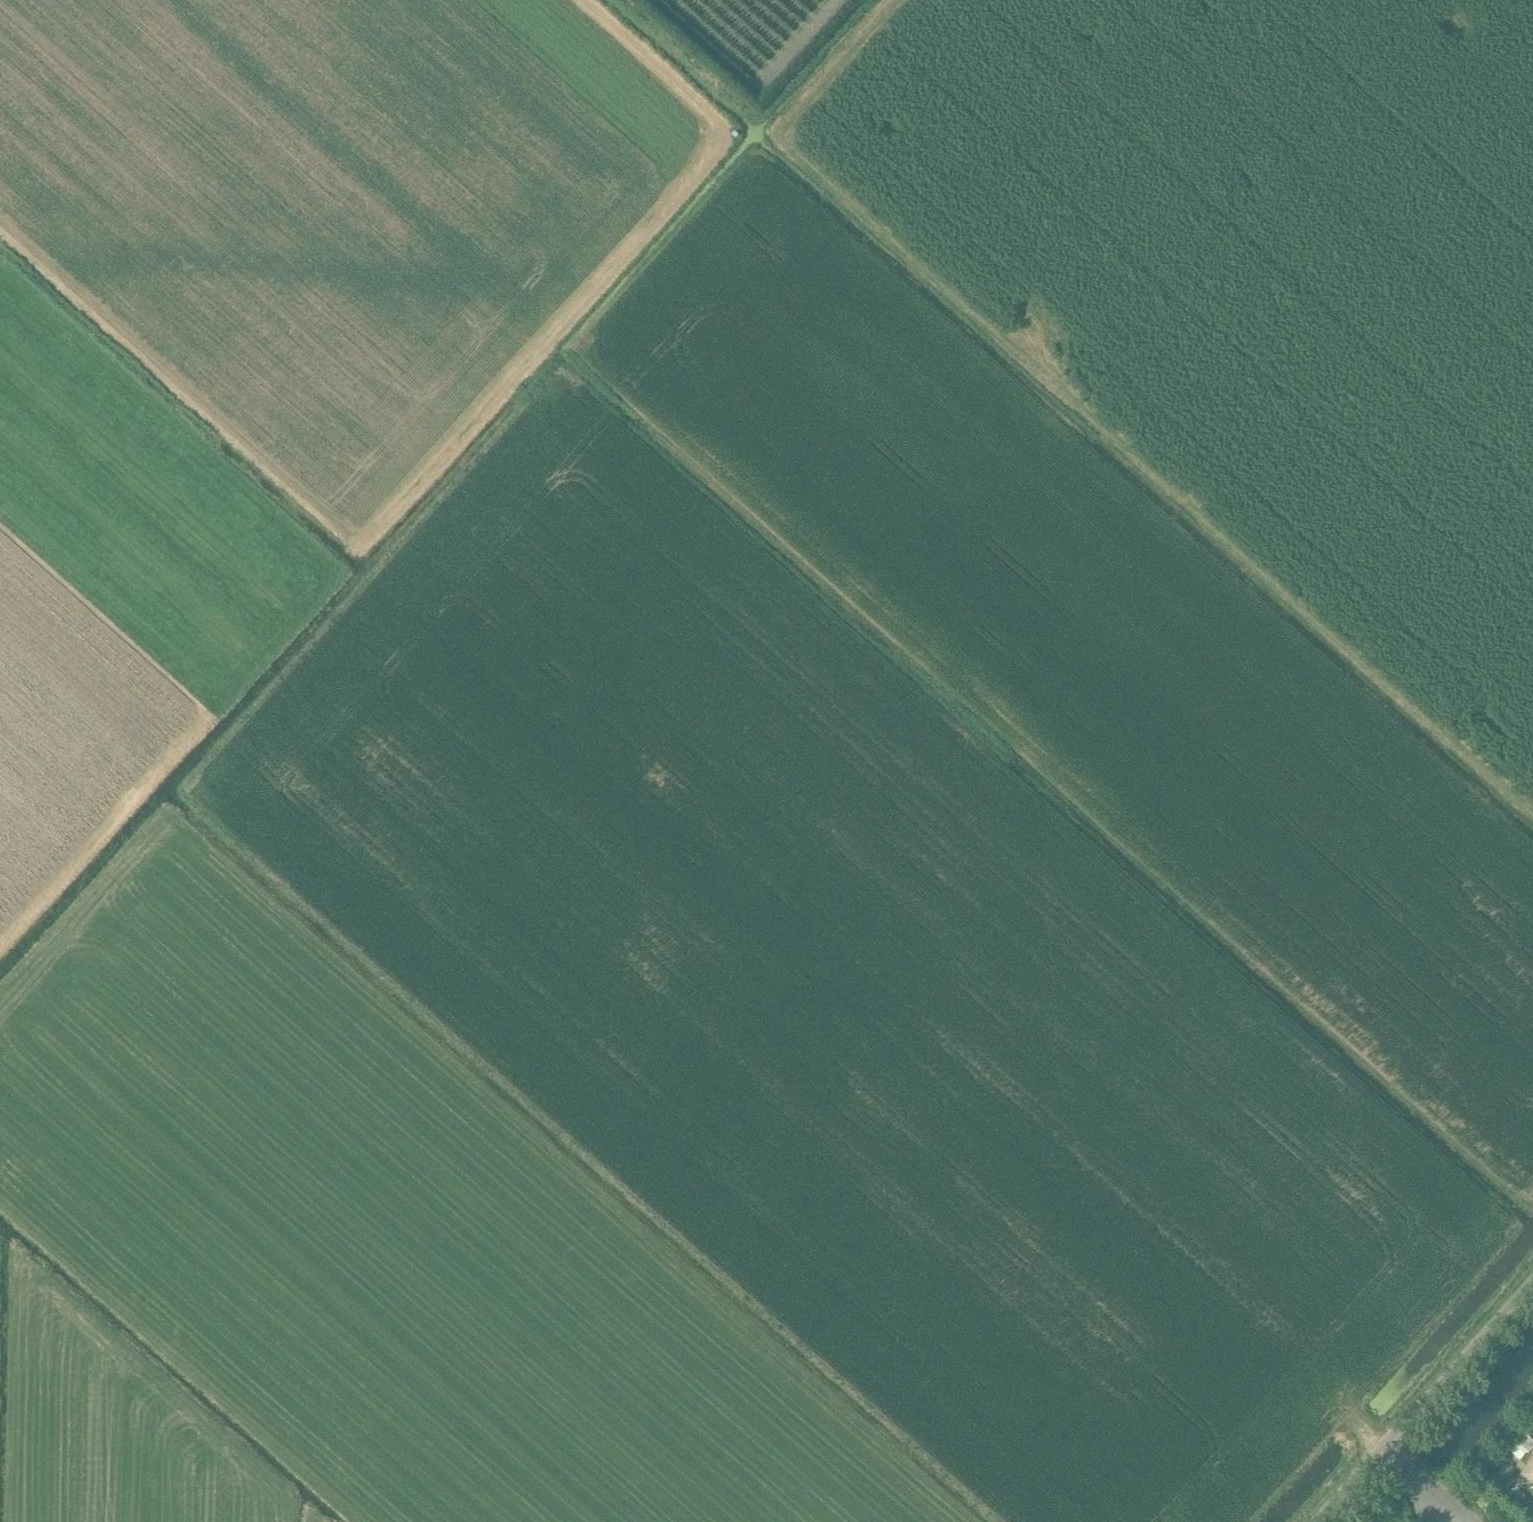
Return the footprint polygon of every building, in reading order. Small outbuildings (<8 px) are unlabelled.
[(1513,1510),(1527,1498),(1517,1486),(1502,1498),(1513,1510)]
